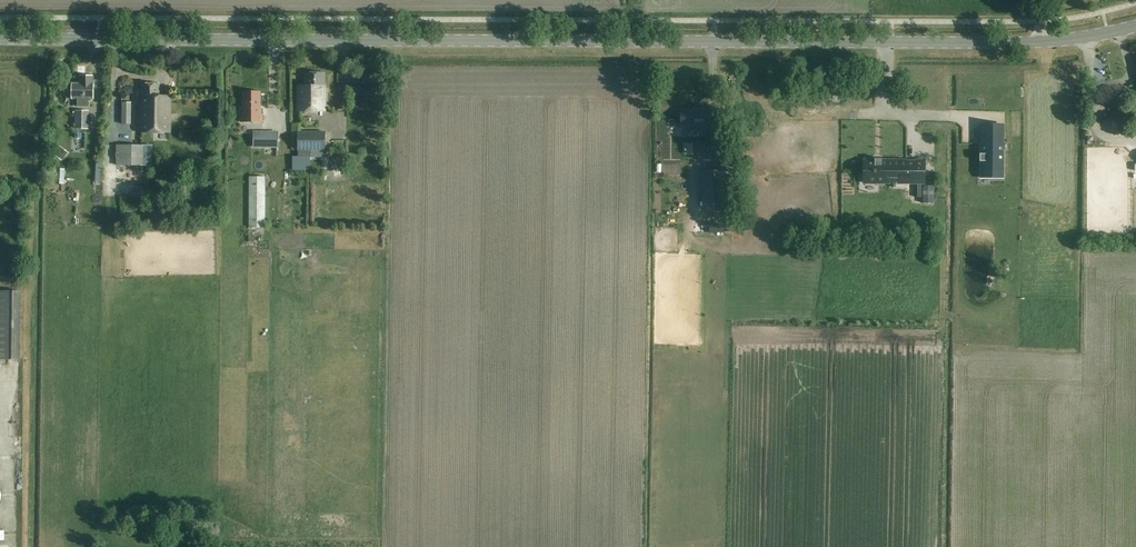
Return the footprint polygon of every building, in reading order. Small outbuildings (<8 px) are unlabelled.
[(325,112),(325,74),(306,74),(306,86),(298,86),(297,112),(325,112)] [(93,98),(94,83),(92,83),(92,75),(81,75),(80,83),(72,83),(72,88),(70,87),(69,88),(68,90),(68,93),(69,95),(72,96),(72,99),(78,99),(78,107),(88,107),(88,98),(93,98)] [(132,97),(140,90),(135,83),(127,90),(132,97)] [(171,133),(171,97),(161,97),(161,84),(142,84),(142,103),(141,102),(140,133),(171,133)] [(370,95),(370,86),(362,86),(362,95),(370,95)] [(261,110),(262,95),(244,95),(244,109),(242,109),(242,122),(263,122),(263,110),(261,110)] [(362,111),(362,99),(353,99),(353,111),(362,111)] [(122,130),(132,130),(132,103),(122,103),(122,130)] [(689,134),(702,134),(702,127),(711,127),(711,108),(698,108),(698,110),(682,110),(682,127),(689,127),(689,134)] [(89,130),(89,112),(76,111),(75,129),(89,130)] [(980,125),(980,176),(1002,176),(1002,124),(980,125)] [(299,151),(312,151),(312,157),(326,157),(326,133),(301,133),(301,125),(291,125),(291,151),(299,151)] [(279,149),(279,132),(254,132),(254,149),(279,149)] [(340,139),(339,147),(350,147),(350,139),(340,139)] [(56,148),(52,154),(62,160),(68,151),(62,147),(58,145),(56,148)] [(148,166),(148,145),(117,145),(116,166),(148,166)] [(864,160),(864,181),(887,181),(890,181),(890,175),(897,175),(897,181),(899,181),(905,182),(924,182),(924,161),(864,160)] [(70,183),(71,167),(60,166),(59,182),(70,183)] [(717,171),(701,171),(703,203),(718,202),(717,171)] [(152,174),(138,174),(138,182),(152,182),(152,174)] [(250,177),(250,227),(266,227),(266,177),(250,177)] [(293,204),(304,203),(303,193),(288,194),(289,205),(293,205),(293,204)] [(162,218),(165,208),(158,206),(155,216),(162,218)] [(21,291),(0,291),(0,359),(20,359),(21,291)]
